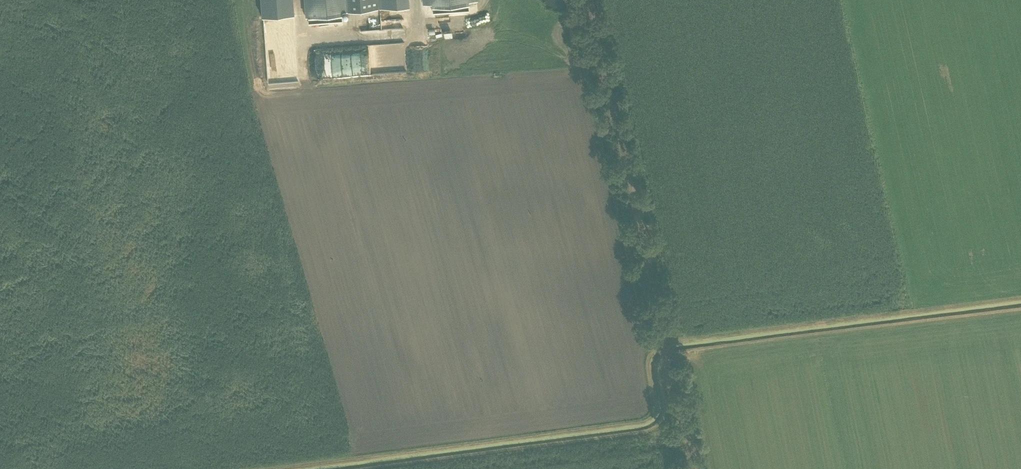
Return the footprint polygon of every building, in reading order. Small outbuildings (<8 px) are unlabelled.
[(262,17),(295,15),(294,0),(261,0),(262,17)] [(313,28),(343,25),(342,12),(349,11),(349,0),(304,0),(305,14),(312,14),(313,28)] [(349,11),(378,9),(378,0),(349,0),(349,11)] [(378,9),(410,7),(409,0),(378,0),(378,9)] [(436,17),(467,15),(466,1),(474,0),(423,0),(423,3),(435,3),(436,17)]
